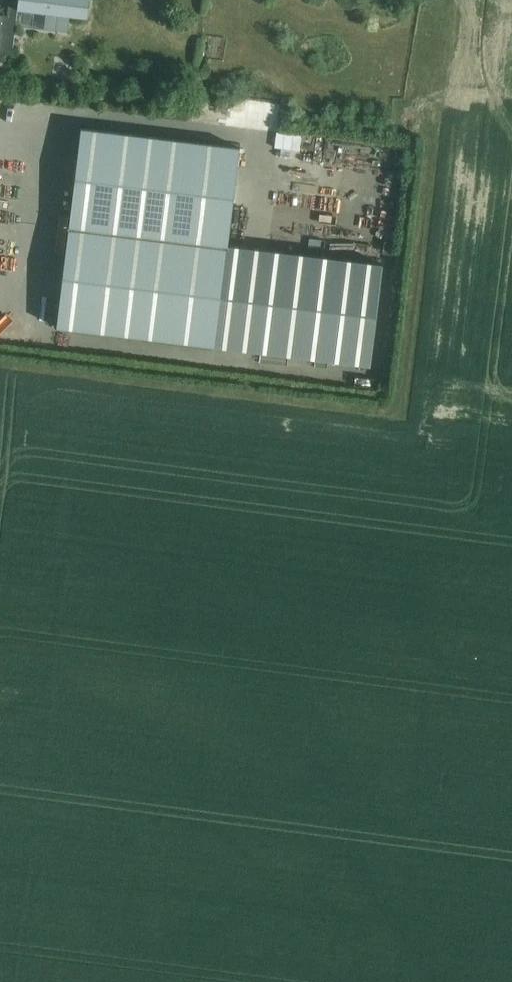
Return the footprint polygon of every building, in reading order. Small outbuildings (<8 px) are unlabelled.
[(69,17),(87,19),(90,0),(19,0),(18,10),(22,11),(69,17)] [(13,54),(17,3),(9,2),(8,14),(0,14),(0,53),(13,54)] [(69,17),(22,11),(20,27),(67,32),(69,17)] [(78,158),(57,328),(216,347),(370,366),(383,263),(229,244),(240,149),(81,129),(78,158)]
